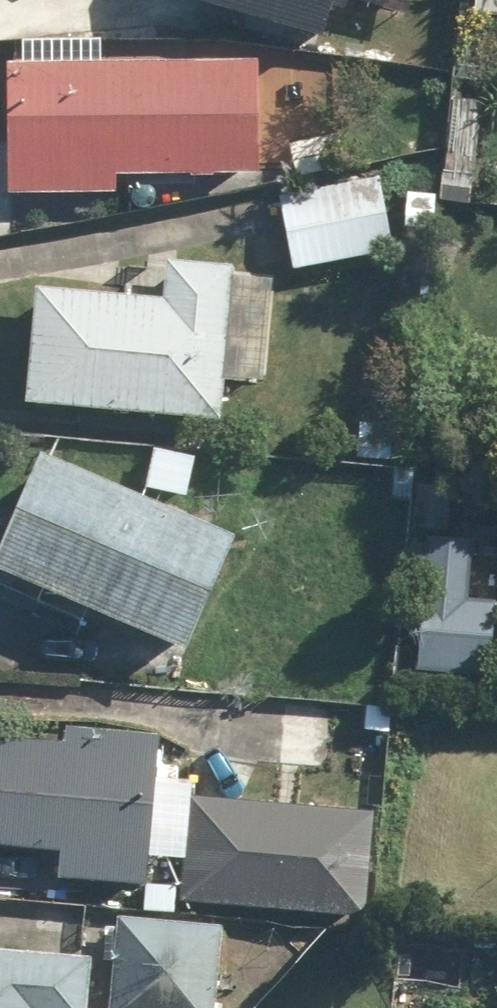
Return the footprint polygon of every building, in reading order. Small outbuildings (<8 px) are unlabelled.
[(147,6),(304,51),(319,0),(149,0),(147,6)] [(468,25),(496,26),(496,0),(468,0),(468,25)] [(247,70),(0,70),(0,200),(104,201),(104,183),(247,183),(247,70)] [(361,190),(275,200),(283,268),(369,258),(361,190)] [(147,307),(29,296),(17,415),(209,433),(213,393),(254,397),(265,287),(150,276),(147,307)] [(190,463),(143,450),(131,494),(178,507),(190,463)] [(25,473),(0,534),(0,599),(168,667),(216,550),(25,473)] [(467,544),(419,540),(415,603),(406,602),(401,679),(483,684),(488,609),(463,608),(467,544)] [(0,748),(0,857),(53,862),(50,890),(134,898),(149,748),(55,739),(54,753),(0,748)] [(363,822),(183,801),(171,903),(351,924),(363,822)] [(214,934),(105,925),(99,1007),(208,1007),(214,934)] [(0,959),(0,1007),(79,1007),(83,966),(0,959)]
